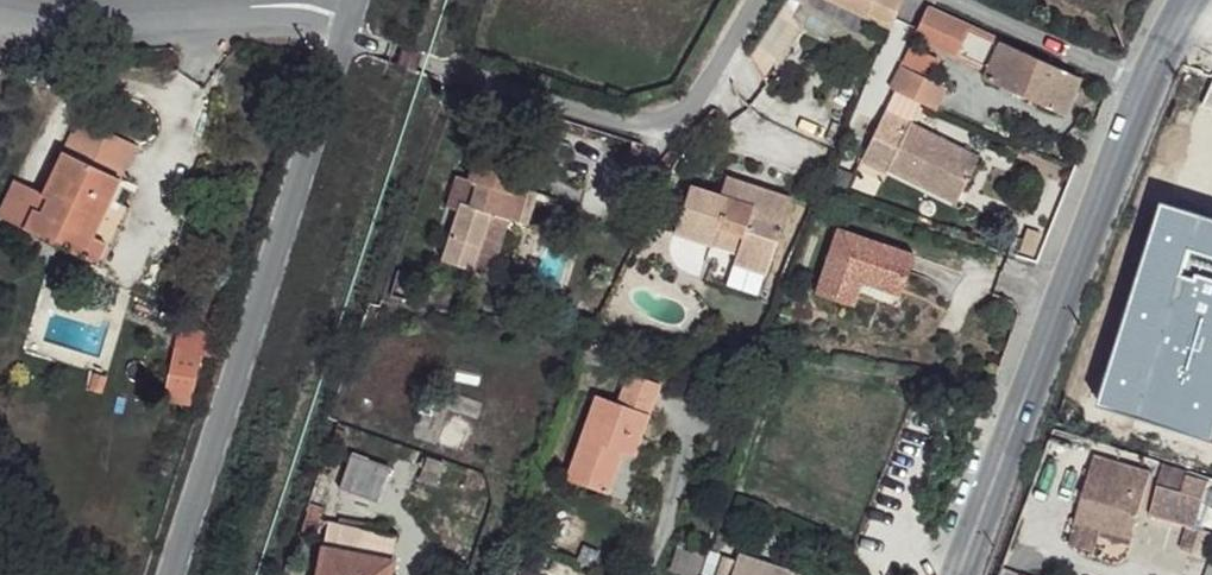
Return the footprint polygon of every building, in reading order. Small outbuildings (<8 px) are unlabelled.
[(891,25),(901,0),(834,0),(891,25)] [(998,39),(934,9),(920,40),(985,70),(998,39)] [(1077,76),(998,39),(985,70),(982,79),(1060,113),(1077,76)] [(939,82),(909,70),(900,93),(932,106),(939,82)] [(133,141),(80,111),(25,224),(74,251),(107,191),(133,141)] [(985,163),(891,118),(866,168),(893,182),(895,176),(931,195),(938,181),(971,196),(985,163)] [(525,165),(480,151),(473,174),(482,178),(475,203),(462,199),(450,236),(483,248),(498,210),(518,217),(525,192),(519,190),(521,185),(525,165)] [(723,195),(693,186),(676,235),(733,254),(728,270),(763,280),(792,200),(731,179),(723,195)] [(971,196),(938,181),(931,195),(964,210),(971,196)] [(127,203),(107,191),(74,251),(97,262),(127,203)] [(1158,205),(1097,404),(1211,443),(1211,222),(1158,205)] [(916,254),(842,232),(817,293),(857,308),(864,290),(901,304),(916,254)] [(483,248),(450,236),(445,258),(478,268),(483,248)] [(389,260),(381,287),(399,293),(408,267),(389,260)] [(178,346),(173,366),(196,372),(201,350),(178,346)] [(655,376),(630,365),(619,397),(645,409),(655,376)] [(173,366),(167,392),(191,397),(196,372),(173,366)] [(619,397),(593,390),(563,473),(606,490),(621,450),(632,453),(645,409),(619,397)] [(632,453),(621,450),(606,490),(627,500),(643,457),(632,453)] [(387,466),(350,452),(340,484),(377,495),(387,466)] [(1147,477),(1094,462),(1077,521),(1129,535),(1147,477)] [(1202,489),(1165,478),(1154,507),(1195,521),(1202,489)] [(323,542),(320,574),(391,574),(393,556),(323,542)] [(675,542),(665,570),(679,574),(693,574),(701,551),(675,542)] [(735,552),(728,574),(792,574),(793,573),(735,552)]
